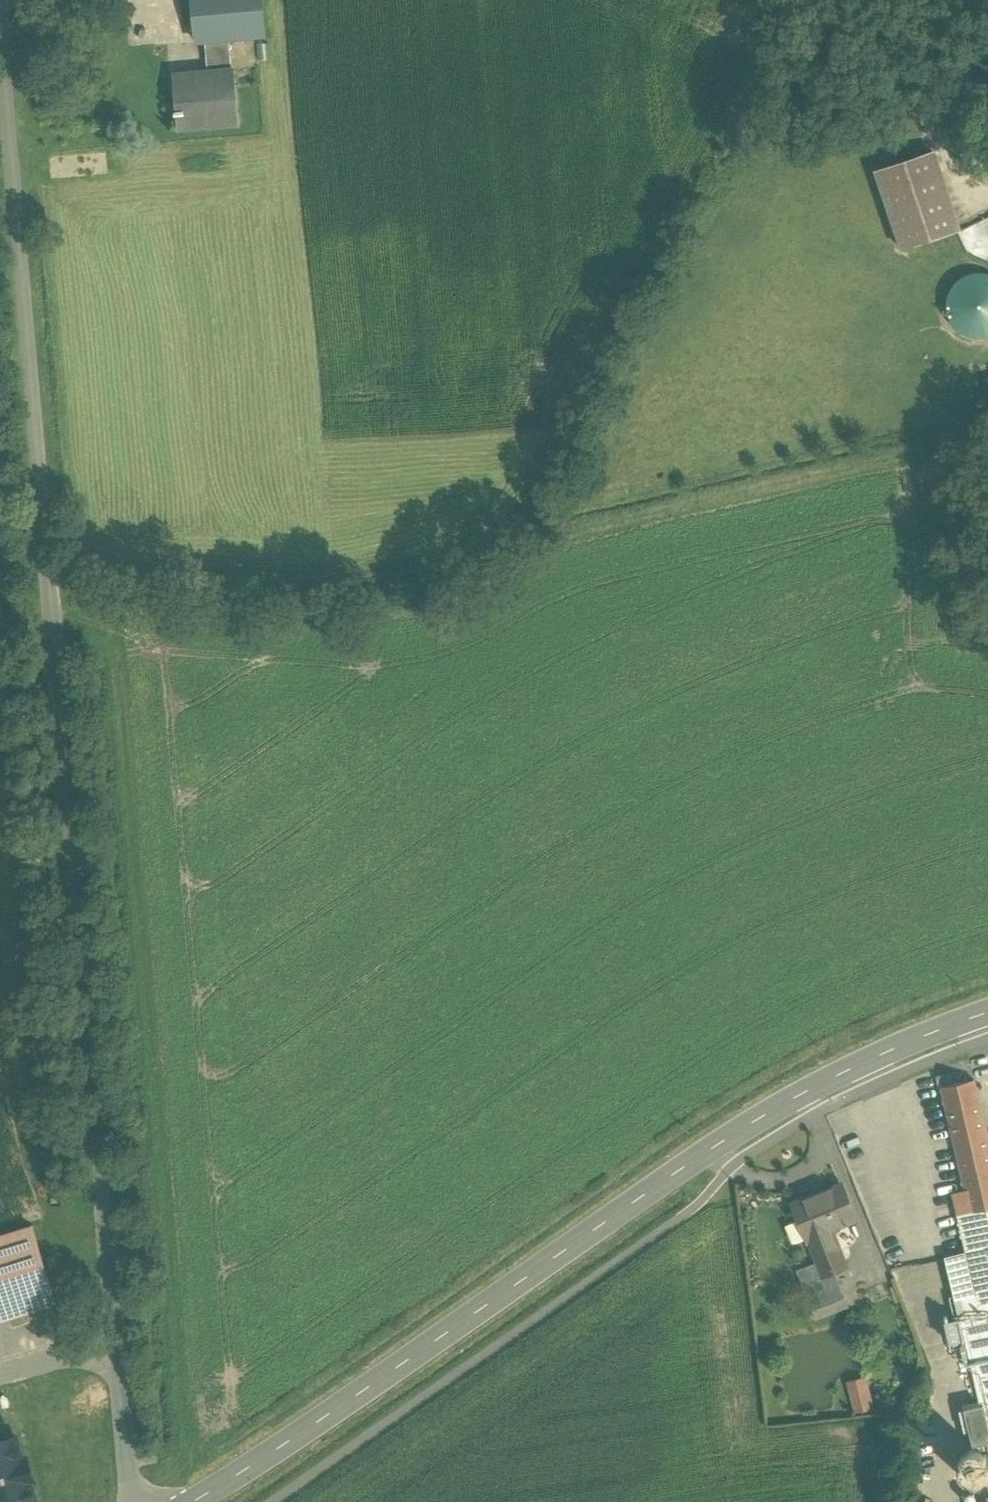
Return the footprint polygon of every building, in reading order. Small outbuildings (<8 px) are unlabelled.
[(206,41),(229,39),(255,36),(265,36),(265,34),(262,0),(193,0),(197,41),(206,41)] [(209,72),(232,70),(229,39),(206,41),(209,72)] [(209,72),(174,75),(177,112),(173,112),(174,115),(178,115),(179,129),(239,123),(234,70),(232,70),(209,72)] [(934,152),(876,172),(902,249),(960,230),(934,152)] [(975,1080),(951,1085),(949,1074),(937,1077),(940,1089),(942,1088),(966,1192),(953,1194),(959,1220),(967,1253),(948,1258),(958,1298),(961,1297),(965,1315),(944,1320),(953,1359),(969,1355),(981,1405),(964,1409),(973,1446),(987,1442),(987,1133),(975,1080)] [(809,1238),(832,1228),(856,1218),(842,1184),(841,1184),(841,1185),(816,1195),(815,1194),(793,1203),(808,1238),(809,1238)] [(33,1226),(0,1236),(0,1321),(57,1303),(33,1226)] [(832,1228),(809,1238),(819,1261),(797,1270),(814,1311),(846,1298),(835,1271),(847,1266),(832,1228)] [(981,1455),(978,1453),(973,1452),(967,1452),(962,1455),(958,1458),(956,1463),(955,1466),(956,1472),(958,1477),(964,1482),(969,1483),(977,1482),(982,1479),(985,1475),(987,1470),(987,1464),(985,1459),(981,1455)]
